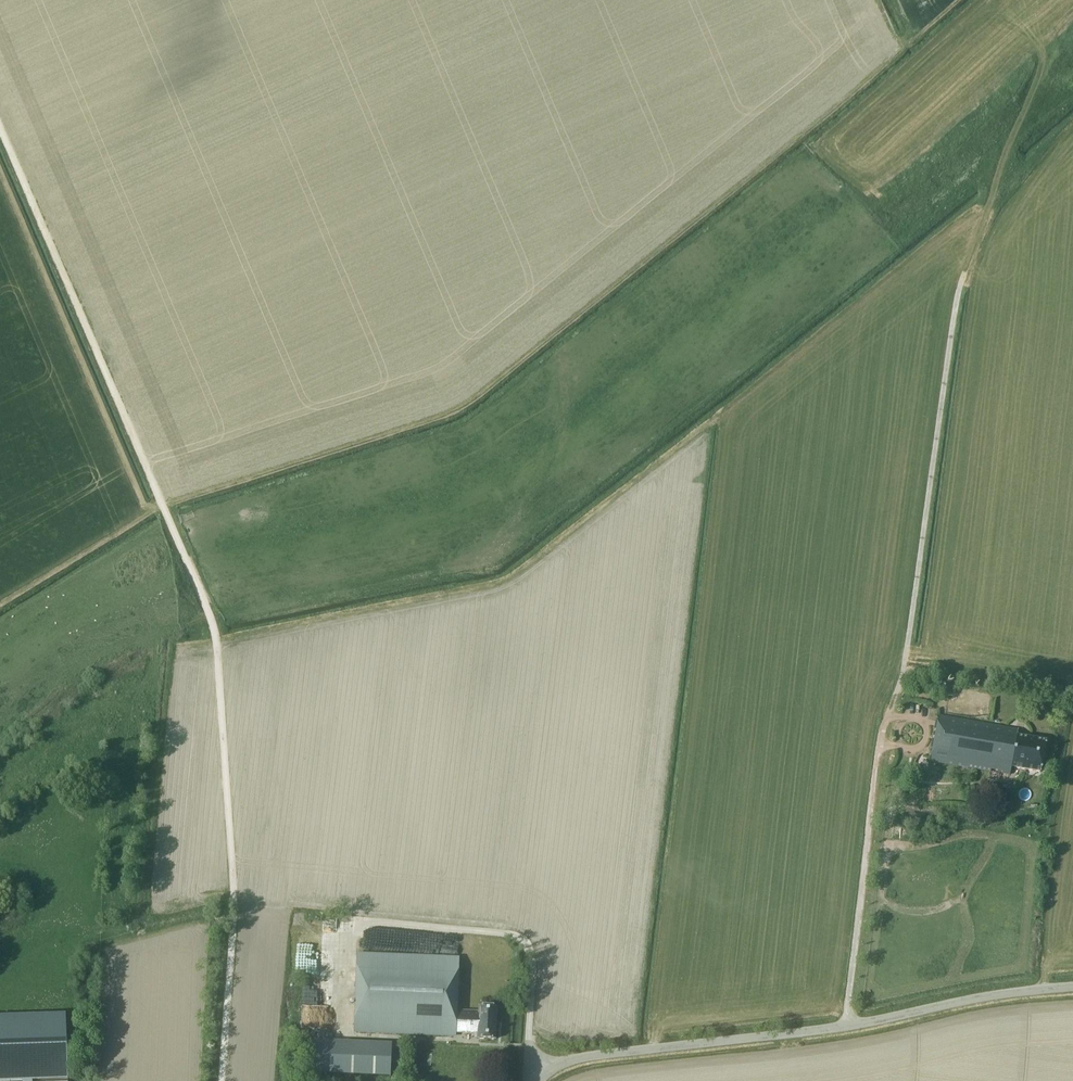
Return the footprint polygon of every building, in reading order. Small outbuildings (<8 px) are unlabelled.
[(1040,772),(1046,741),(1017,735),(1018,730),(937,716),(929,760),(1010,774),(1011,767),(1040,772)] [(479,1006),(479,1012),(458,1011),(460,959),(368,955),(365,1031),(457,1035),(457,1031),(478,1032),(478,1039),(495,1039),(496,1007),(479,1006)] [(33,1080),(68,1079),(66,1014),(0,1016),(0,1080),(17,1080),(22,1080),(33,1080)] [(401,1044),(325,1040),(324,1073),(400,1076),(401,1044)]
